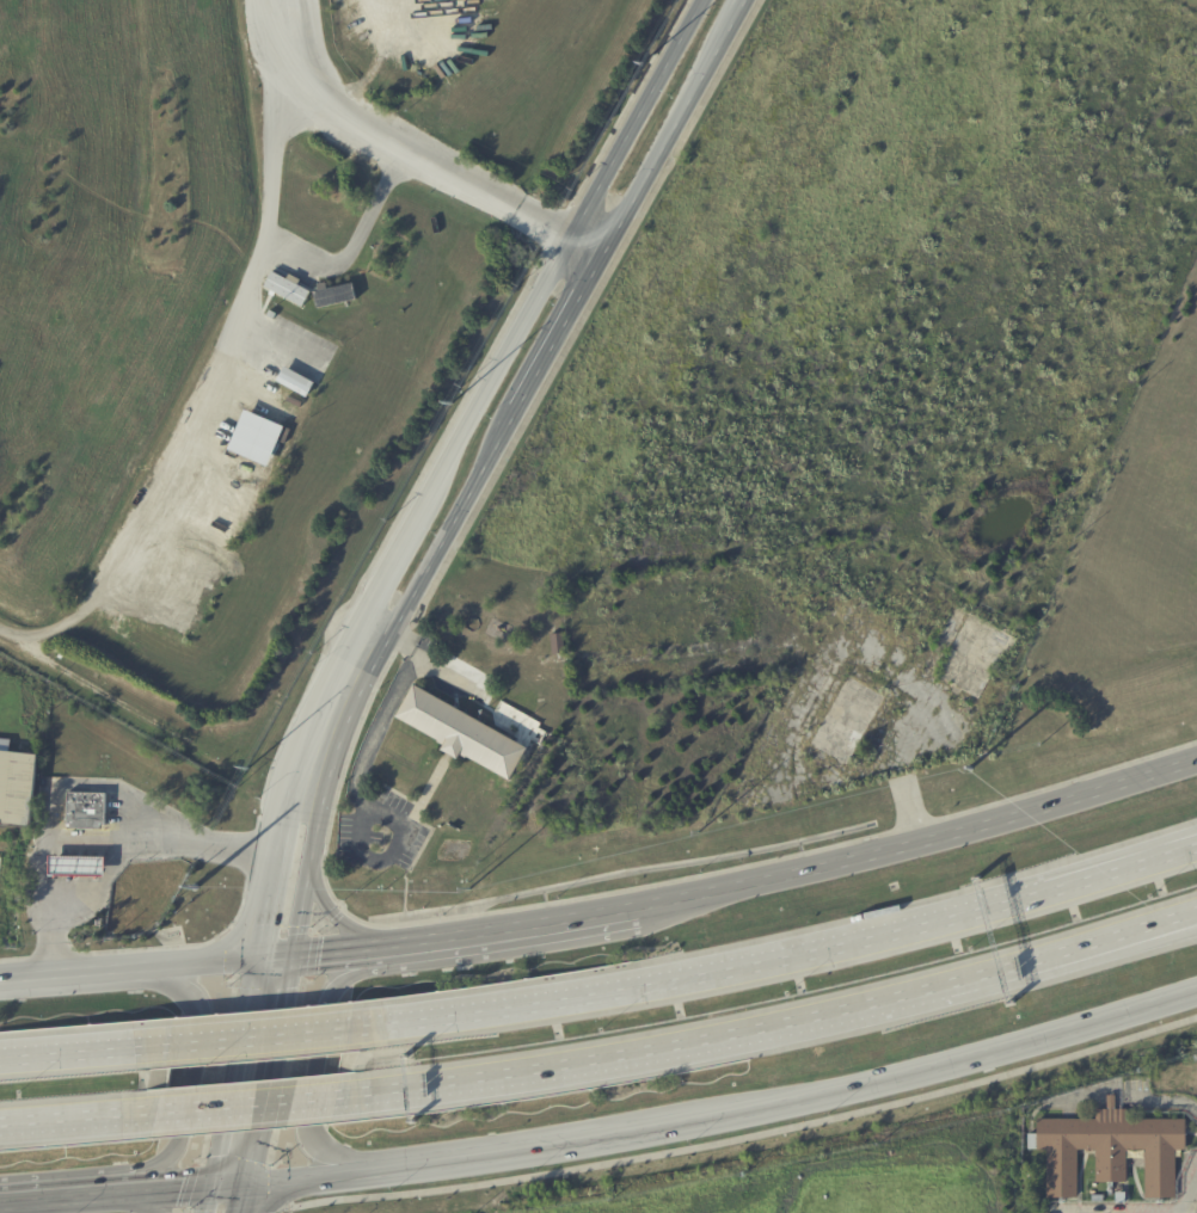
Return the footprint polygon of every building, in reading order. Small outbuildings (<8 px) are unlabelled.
[(290,278),(291,276),(302,282),(299,287),(312,294),(303,308),(265,288),(274,273),(288,282),(290,278)] [(317,307),(313,291),(352,283),(356,298),(317,307)] [(301,383),(314,390),(309,399),(280,382),(284,374),(301,383)] [(295,396),(309,404),(307,410),(293,402),(295,396)] [(228,448),(245,410),(284,427),(268,466),(228,448)] [(454,758),(440,750),(443,745),(438,743),(438,741),(395,718),(413,685),(527,750),(509,781),(466,757),(466,758),(460,755),(456,759),(454,758)] [(32,826),(0,823),(0,753),(39,757),(32,826)] [(68,793),(108,794),(106,825),(103,825),(103,829),(73,827),(73,825),(68,825),(68,793)] [(48,854),(105,856),(104,875),(47,874),(48,854)] [(1125,1112),(1125,1121),(1184,1121),(1184,1152),(1174,1152),(1174,1200),(1143,1200),(1143,1152),(1135,1152),(1135,1153),(1130,1153),(1130,1152),(1125,1152),(1125,1184),(1094,1184),(1095,1152),(1091,1152),(1091,1153),(1085,1153),(1085,1152),(1076,1152),(1076,1201),(1045,1201),(1045,1152),(1026,1152),(1026,1135),(1035,1135),(1035,1121),(1094,1121),(1094,1112),(1105,1112),(1105,1097),(1115,1097),(1115,1112),(1125,1112)] [(1125,1205),(1116,1206),(1115,1195),(1125,1195),(1125,1205)]
